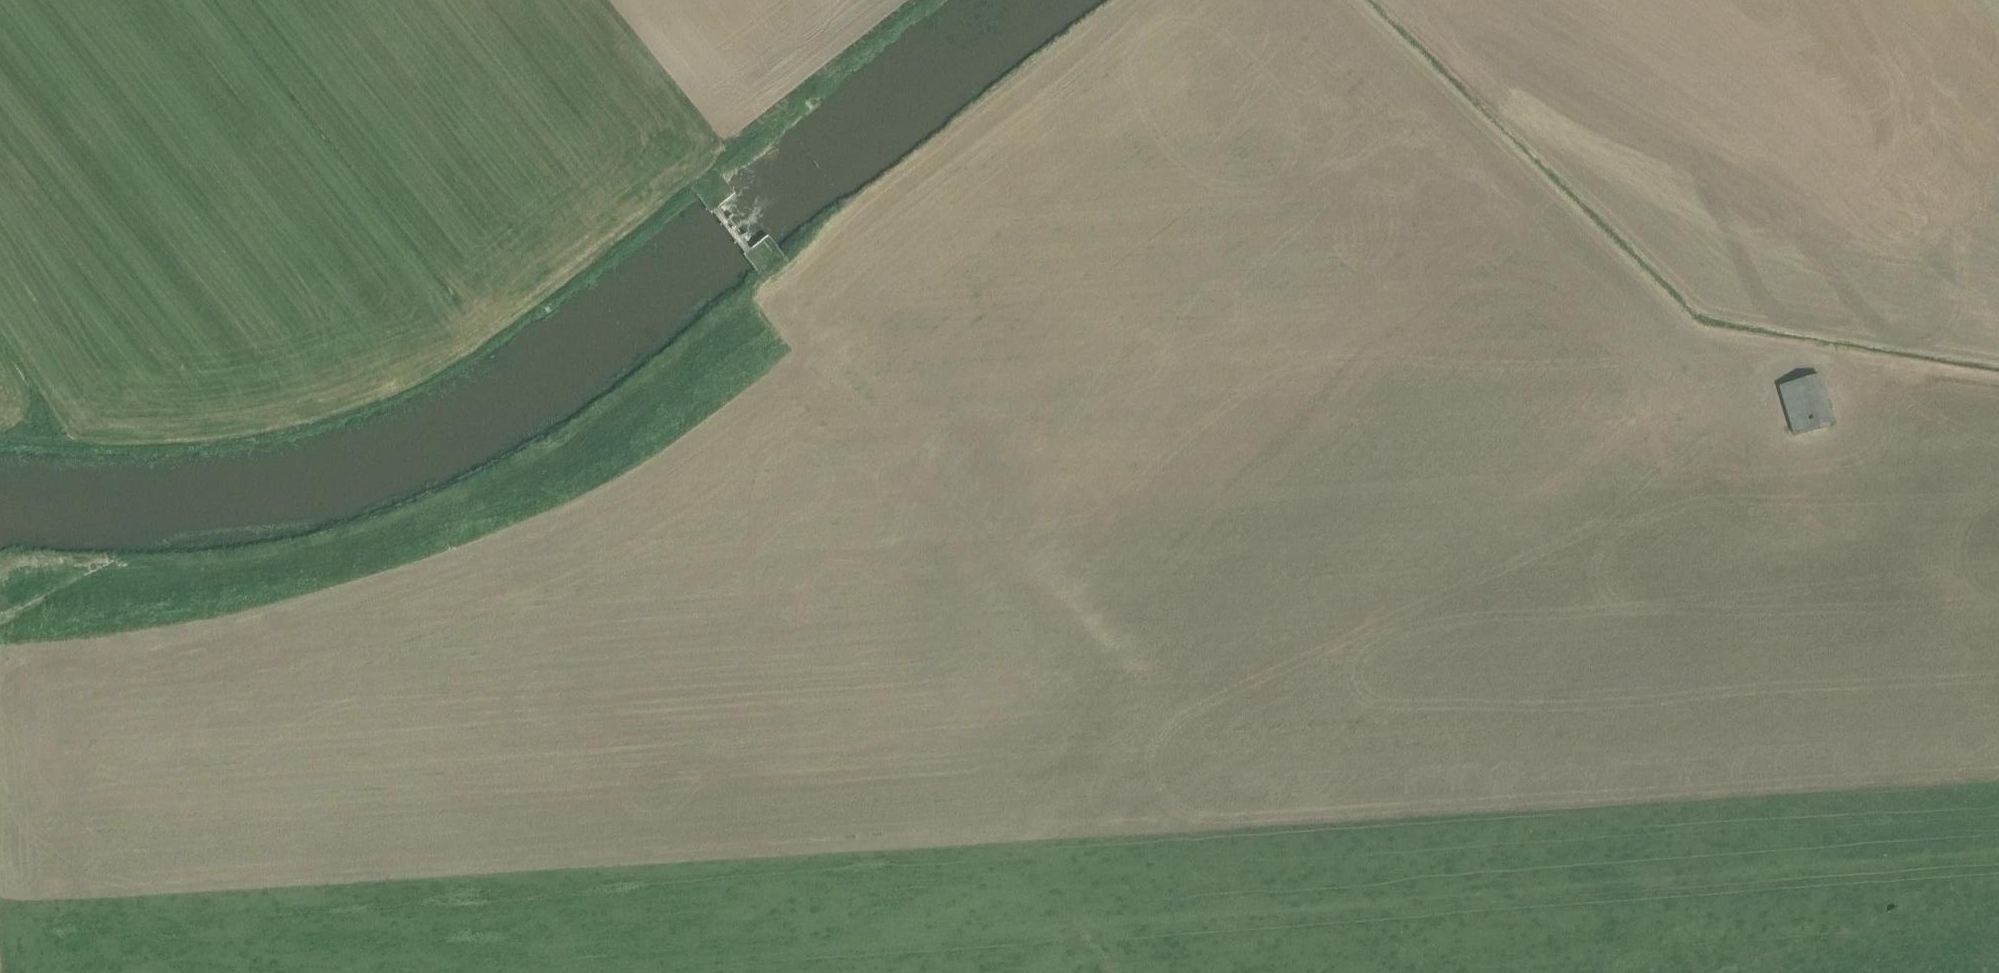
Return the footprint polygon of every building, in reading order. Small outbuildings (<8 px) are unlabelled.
[(1780,385),(1794,432),(1835,420),(1821,373),(1780,385)]
